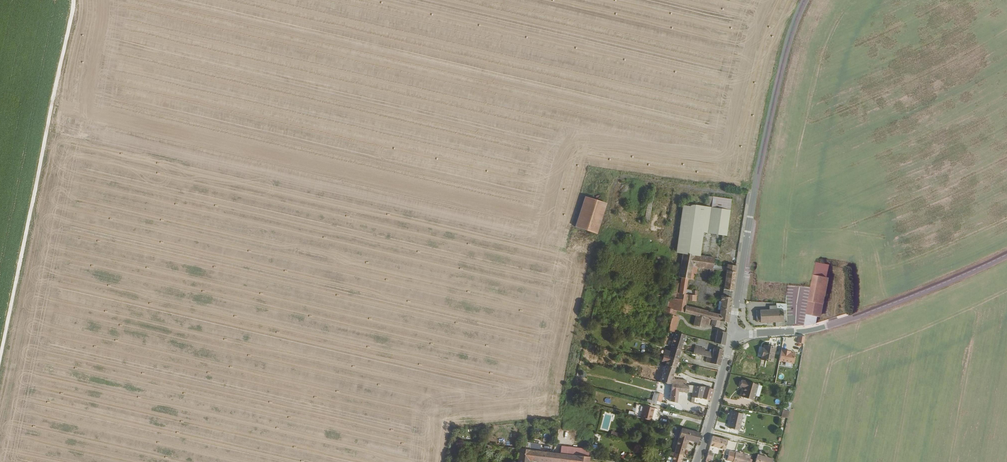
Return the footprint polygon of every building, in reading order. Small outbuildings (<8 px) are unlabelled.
[(649,195),(644,222),(649,223),(654,196),(649,195)] [(584,196),(575,227),(596,234),(605,203),(584,196)] [(675,249),(680,251),(691,252),(698,203),(684,201),(675,249)] [(698,203),(691,252),(697,253),(701,228),(705,229),(709,205),(698,203)] [(728,208),(709,205),(705,229),(724,232),(728,208)] [(671,291),(664,292),(664,295),(671,295),(671,297),(664,295),(662,303),(664,304),(663,311),(669,312),(669,311),(671,306),(672,306),(694,312),(704,315),(709,316),(711,317),(713,310),(702,307),(685,302),(686,297),(695,297),(695,292),(696,292),(696,287),(691,287),(691,291),(684,291),(687,276),(692,277),(694,266),(690,265),(690,264),(712,266),(712,262),(712,255),(697,253),(691,252),(680,251),(678,262),(677,275),(680,275),(679,281),(673,280),(671,291)] [(813,274),(829,277),(831,265),(816,262),(813,274)] [(722,287),(731,288),(735,264),(725,263),(722,263),(721,267),(724,268),(722,287)] [(811,287),(809,300),(823,302),(824,303),(829,277),(813,274),(811,287)] [(711,317),(718,318),(726,320),(730,295),(719,293),(718,301),(720,303),(718,312),(713,310),(711,317)] [(809,300),(808,303),(806,315),(816,316),(821,317),(823,302),(809,300)] [(786,302),(775,302),(775,305),(768,305),(768,309),(759,308),(759,311),(756,311),(756,312),(756,320),(761,320),(761,321),(764,321),(779,321),(779,325),(782,325),(782,320),(783,320),(783,318),(786,318),(786,302)] [(669,312),(665,326),(672,327),(676,313),(671,312),(669,311),(669,312)] [(704,315),(694,312),(692,321),(702,324),(702,321),(704,315)] [(806,315),(804,324),(811,323),(816,323),(816,316),(806,315)] [(709,316),(708,322),(716,324),(718,318),(711,317),(709,316)] [(673,328),(669,342),(678,345),(682,330),(673,328)] [(716,328),(714,338),(723,341),(724,329),(716,328)] [(803,343),(804,336),(796,335),(795,342),(803,343)] [(663,346),(662,351),(666,352),(675,355),(678,345),(669,342),(667,347),(663,346)] [(709,350),(709,353),(708,354),(718,357),(721,347),(711,344),(709,350)] [(762,345),(759,359),(772,361),(775,348),(762,345)] [(700,351),(698,350),(691,348),(691,352),(693,353),(693,355),(700,358),(717,363),(718,357),(708,354),(709,353),(700,351)] [(792,364),(795,353),(779,349),(776,360),(792,364)] [(666,352),(663,362),(672,366),(675,355),(666,352)] [(663,362),(659,379),(662,380),(667,382),(684,382),(684,378),(674,377),(674,378),(670,377),(672,366),(663,362)] [(740,377),(738,384),(741,385),(739,394),(751,398),(756,380),(740,377)] [(684,382),(667,382),(666,389),(667,389),(667,390),(668,391),(669,391),(671,391),(671,389),(685,391),(686,383),(684,382)] [(697,383),(690,383),(689,399),(692,400),(692,395),(700,395),(708,397),(709,395),(711,386),(697,383)] [(656,391),(651,390),(649,398),(658,400),(660,392),(656,391)] [(649,418),(652,405),(641,403),(638,416),(649,418)] [(732,408),(727,425),(738,428),(742,411),(732,408)] [(680,425),(673,450),(682,453),(685,454),(685,452),(683,451),(687,436),(697,438),(699,429),(680,425)] [(712,433),(709,442),(725,446),(727,437),(712,433)] [(588,458),(589,451),(559,447),(558,455),(588,458)] [(513,449),(513,455),(519,456),(518,461),(589,461),(589,458),(588,458),(537,452),(527,451),(521,450),(513,449)] [(669,449),(667,454),(671,455),(669,461),(680,461),(682,453),(673,450),(669,449)] [(731,460),(738,461),(747,461),(749,454),(734,450),(734,451),(728,449),(726,458),(732,460),(731,460)] [(754,461),(771,461),(772,457),(757,453),(754,461)]
